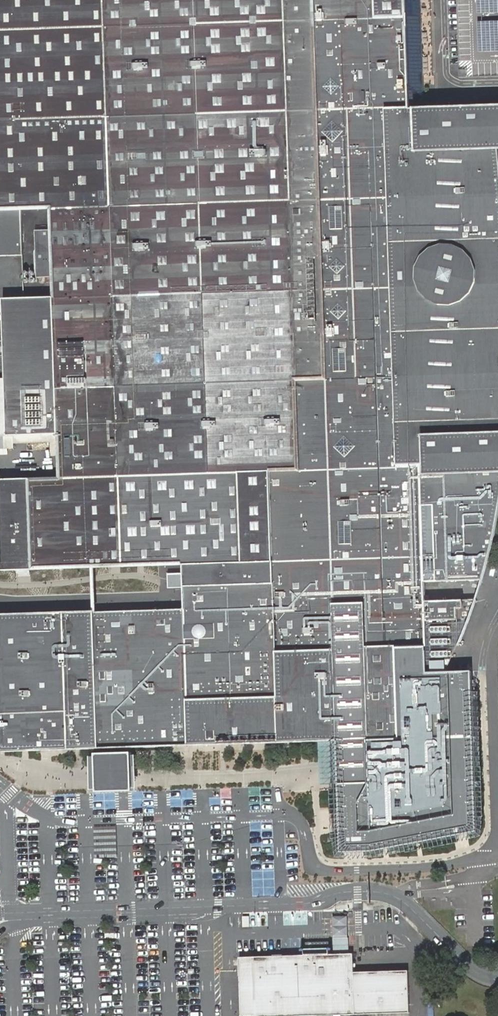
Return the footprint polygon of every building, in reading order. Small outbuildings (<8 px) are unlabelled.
[(23,256),(21,210),(50,209),(53,297),(2,299),(5,378),(6,436),(57,435),(58,476),(29,478),(0,479),(0,488),(0,505),(1,505),(3,572),(32,571),(183,566),(183,581),(184,609),(184,611),(102,614),(93,614),(63,615),(33,616),(0,617),(0,753),(3,754),(5,754),(25,753),(68,752),(72,752),(98,751),(106,751),(112,750),(132,750),(165,748),(170,748),(190,748),(198,747),(209,747),(337,743),(338,765),(339,782),(342,853),(370,852),(478,831),(472,672),(428,674),(427,652),(427,646),(459,645),(477,600),(425,601),(425,599),(424,559),(424,542),(423,521),(423,514),(422,507),(432,507),(435,582),(481,581),(483,573),(486,562),(489,551),(493,535),(497,515),(497,510),(497,176),(495,148),(495,145),(495,140),(497,140),(497,112),(416,114),(416,106),(409,107),(409,99),(418,99),(424,99),(421,0),(0,0),(0,256),(23,256)] [(460,78),(497,76),(497,0),(458,0),(460,78)] [(416,106),(416,114),(497,112),(497,103),(416,106)] [(5,378),(0,378),(0,479),(29,478),(58,476),(57,435),(6,436),(5,378)] [(131,780),(131,754),(112,755),(96,755),(97,781),(97,793),(123,792),(132,791),(131,780)] [(240,957),(242,1015),(320,1015),(410,1013),(409,972),(354,973),(354,953),(315,955),(240,957)]
